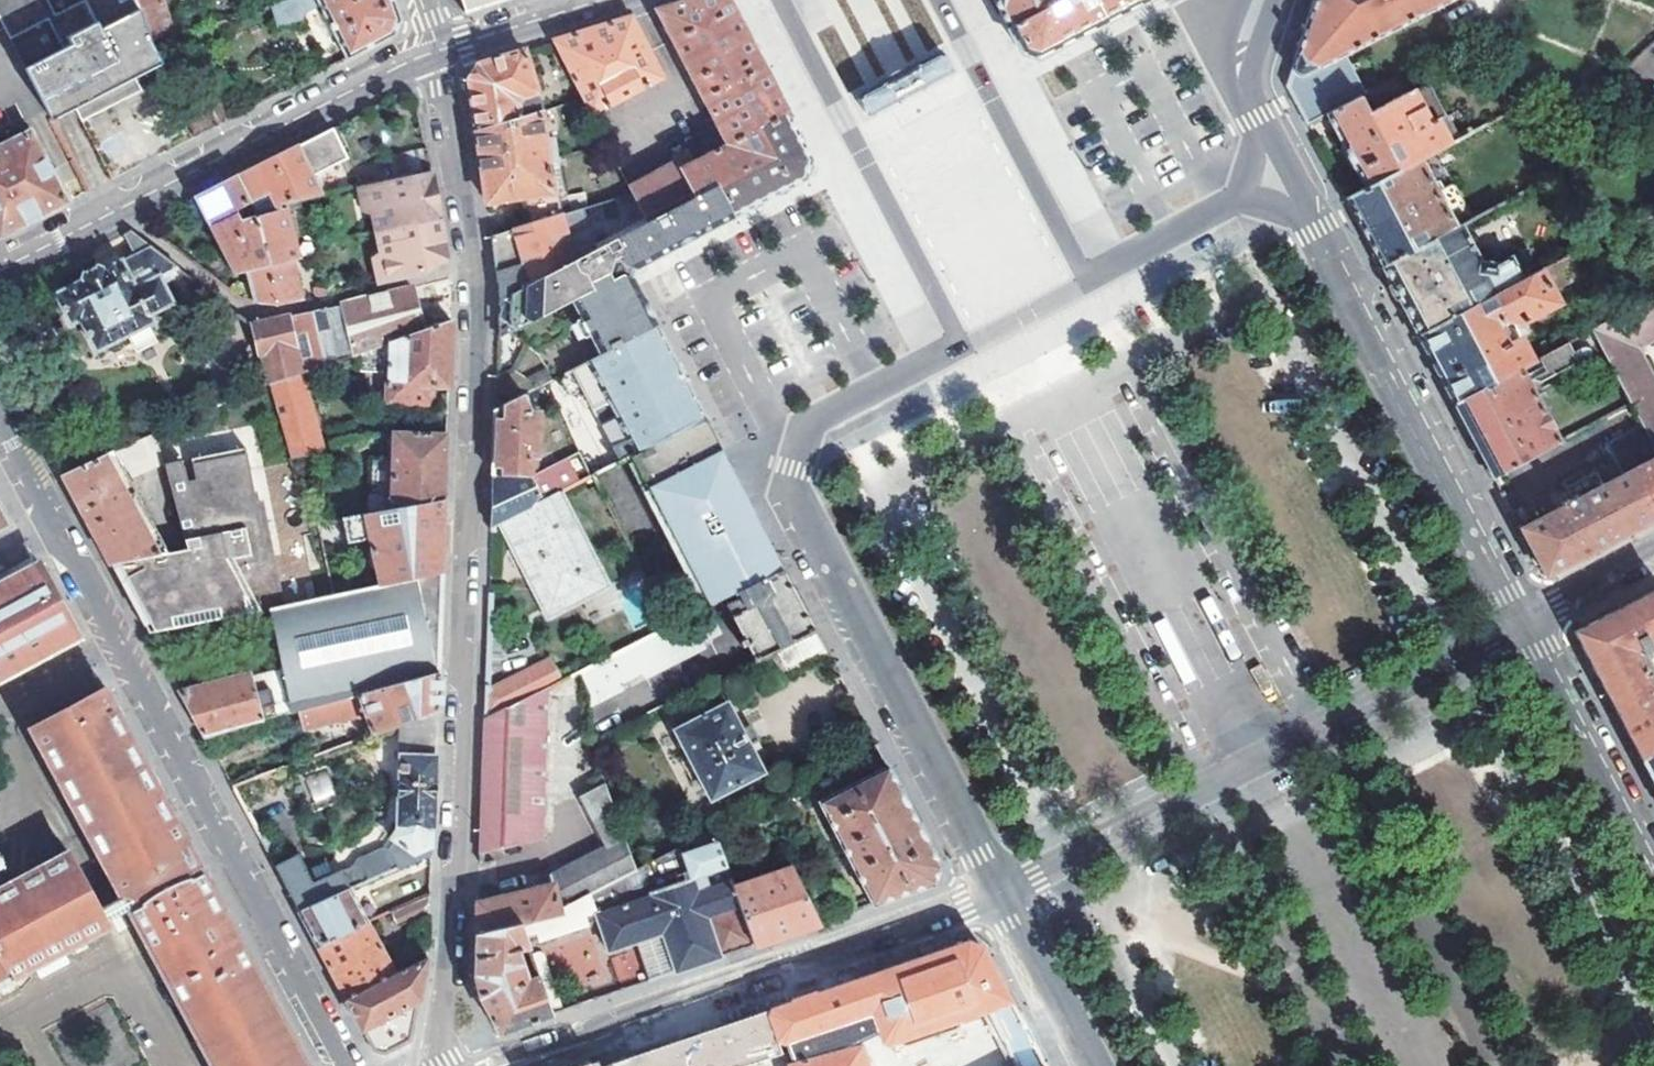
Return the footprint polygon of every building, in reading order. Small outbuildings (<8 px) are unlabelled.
[(140,9),(136,0),(0,0),(0,26),(22,67),(140,9)] [(159,40),(172,36),(160,0),(136,0),(140,9),(151,42),(159,40)] [(348,60),(394,37),(400,22),(392,0),(293,0),(271,7),(277,28),(302,21),(306,13),(320,7),(348,60)] [(512,0),(459,0),(463,12),(465,15),(512,0)] [(727,0),(691,0),(656,11),(725,145),(726,148),(789,118),(757,56),(727,0)] [(1008,31),(1063,0),(992,0),(1008,31)] [(1008,31),(1020,53),(1030,58),(1040,63),(1099,29),(1141,4),(1149,0),(1063,0),(1008,31)] [(1342,108),(1321,69),(1450,0),(1315,0),(1285,87),(1308,126),(1326,116),(1342,108)] [(151,42),(140,9),(22,67),(51,123),(88,104),(92,111),(118,98),(138,88),(135,81),(160,67),(154,55),(147,43),(151,42)] [(661,79),(630,18),(593,30),(552,42),(590,116),(661,79)] [(147,43),(154,55),(159,53),(162,48),(159,40),(151,42),(147,43)] [(530,75),(523,51),(477,65),(468,80),(476,133),(538,113),(541,112),(535,93),(538,93),(541,89),(538,77),(533,74),(530,75)] [(862,99),(858,101),(865,113),(867,112),(868,115),(873,112),(872,110),(874,108),(873,106),(889,98),(890,100),(891,99),(893,102),(898,99),(897,97),(899,95),(898,93),(913,84),(915,87),(917,86),(919,88),(924,85),(923,84),(925,82),(923,79),(939,70),(940,73),(943,72),(944,74),(949,71),(947,69),(951,67),(944,54),(939,57),(937,54),(931,57),(932,60),(929,61),(930,65),(924,68),(921,66),(918,67),(917,65),(909,69),(911,71),(908,73),(909,75),(893,84),(892,81),(889,83),(888,80),(882,84),(884,87),(879,90),(880,92),(873,96),(872,93),(869,95),(868,93),(861,97),(862,99)] [(1409,93),(1401,77),(1360,99),(1369,115),(1409,93)] [(1365,189),(1419,161),(1448,146),(1436,122),(1446,117),(1428,82),(1409,93),(1369,115),(1360,99),(1342,108),(1326,116),(1365,189)] [(538,113),(476,133),(487,209),(524,199),(530,225),(560,216),(583,209),(586,208),(583,195),(569,199),(566,192),(576,188),(570,167),(554,172),(538,113)] [(668,150),(620,175),(630,194),(644,223),(692,199),(672,157),(686,151),(704,141),(690,114),(657,130),(665,144),(668,150)] [(1448,146),(1458,140),(1446,117),(1436,122),(1448,146)] [(726,148),(725,145),(692,163),(686,151),(672,157),(692,199),(719,186),(735,219),(743,215),(805,182),(813,162),(789,118),(726,148)] [(63,185),(56,172),(50,175),(28,132),(0,147),(0,235),(1,238),(35,220),(66,204),(57,188),(63,185)] [(616,168),(620,175),(668,150),(665,144),(616,168)] [(237,178),(250,204),(259,200),(264,201),(277,196),(280,204),(301,199),(320,194),(297,147),(255,168),(237,178)] [(432,169),(428,150),(389,158),(394,178),(432,169)] [(1365,189),(1345,199),(1375,255),(1381,267),(1454,229),(1446,215),(1460,207),(1463,201),(1455,185),(1450,183),(1445,186),(1433,164),(1423,169),(1419,161),(1365,189)] [(394,178),(368,184),(374,211),(378,230),(439,217),(436,197),(433,175),(432,169),(394,178)] [(204,194),(194,199),(233,275),(247,273),(247,271),(269,265),(257,217),(250,204),(237,178),(204,194)] [(359,208),(374,211),(368,184),(355,187),(359,208)] [(57,188),(66,204),(72,201),(63,185),(57,188)] [(682,246),(735,219),(719,186),(692,199),(644,223),(595,247),(573,258),(499,294),(495,409),(521,396),(561,376),(657,327),(629,274),(682,246)] [(630,194),(586,208),(583,209),(595,247),(644,223),(630,194)] [(282,210),(280,204),(277,196),(264,201),(259,200),(250,204),(257,217),(282,210)] [(282,210),(288,210),(303,207),(301,199),(280,204),(282,210)] [(288,210),(282,210),(257,217),(269,265),(269,267),(291,260),(300,258),(288,210)] [(530,225),(491,237),(495,265),(499,294),(573,258),(560,216),(530,225)] [(378,230),(381,241),(389,280),(425,272),(434,265),(440,259),(445,255),(439,217),(378,230)] [(1454,229),(1381,267),(1386,277),(1417,336),(1537,272),(1526,249),(1483,270),(1460,226),(1454,229)] [(179,270),(130,233),(123,236),(132,256),(101,272),(100,269),(98,268),(96,268),(82,275),(80,280),(80,282),(57,293),(72,322),(81,319),(97,350),(129,335),(131,340),(151,330),(149,325),(154,322),(150,314),(173,304),(161,279),(179,270)] [(389,280),(381,241),(371,252),(379,282),(389,280)] [(1568,256),(1537,272),(1417,336),(1422,346),(1452,402),(1532,360),(1521,339),(1514,338),(1510,341),(1503,327),(1507,324),(1513,324),(1518,320),(1519,323),(1556,303),(1551,292),(1578,276),(1568,256)] [(247,271),(247,273),(254,301),(280,304),(302,299),(291,260),(269,267),(269,265),(247,271)] [(342,304),(355,354),(360,352),(389,342),(451,320),(451,313),(452,282),(448,280),(342,304)] [(1592,329),(1639,421),(1653,450),(1653,381),(1637,347),(1653,337),(1653,296),(1592,329)] [(324,308),(338,360),(355,354),(342,304),(324,308)] [(338,360),(324,308),(286,317),(299,373),(302,372),(338,360)] [(299,373),(286,317),(253,325),(260,355),(263,355),(270,383),(299,373)] [(451,320),(389,342),(388,370),(385,402),(430,403),(430,386),(448,386),(451,320)] [(701,410),(657,327),(561,376),(565,382),(563,384),(562,386),(561,388),(566,397),(567,398),(569,398),(572,396),(575,403),(584,397),(616,463),(632,455),(705,418),(701,410)] [(360,369),(388,370),(389,342),(360,352),(360,369)] [(1532,360),(1452,402),(1487,468),(1492,478),(1559,441),(1527,382),(1532,379),(1535,385),(1578,362),(1567,342),(1532,360)] [(270,383),(268,384),(280,422),(290,459),(323,451),(302,372),(299,373),(270,383)] [(233,398),(243,432),(280,422),(268,384),(256,388),(233,398)] [(529,410),(521,396),(495,409),(493,445),(492,480),(525,480),(527,465),(532,465),(535,465),(536,410),(529,410)] [(705,418),(632,455),(711,604),(783,568),(754,512),(752,514),(750,508),(720,451),(721,449),(705,418)] [(1520,529),(1544,575),(1653,518),(1653,450),(1639,421),(1605,442),(1623,474),(1600,487),(1592,472),(1562,488),(1570,502),(1520,529)] [(290,459),(280,422),(243,432),(161,453),(164,466),(186,546),(166,551),(111,564),(140,619),(149,635),(270,609),(333,595),(328,572),(253,586),(242,533),(307,517),(290,459)] [(340,506),(342,520),(444,502),(445,468),(447,434),(393,433),(392,462),(392,489),(340,506)] [(380,461),(392,462),(393,433),(380,437),(380,461)] [(80,507),(111,564),(166,551),(129,481),(164,466),(161,453),(156,434),(124,446),(106,454),(84,464),(62,474),(80,507)] [(55,459),(62,474),(84,464),(78,450),(55,459)] [(525,480),(492,480),(492,488),(490,528),(500,523),(538,504),(525,480)] [(559,493),(538,504),(500,523),(548,617),(607,586),(559,493)] [(380,585),(442,572),(443,537),(444,502),(342,520),(346,542),(372,539),(380,585)] [(10,522),(0,503),(0,528),(10,522)] [(76,638),(78,636),(77,632),(74,633),(38,567),(41,566),(38,562),(32,565),(6,579),(0,582),(0,678),(76,638)] [(788,578),(783,568),(711,604),(579,671),(586,686),(592,697),(592,704),(625,687),(623,682),(647,670),(650,675),(707,647),(704,642),(724,631),(721,622),(737,615),(748,637),(743,640),(745,646),(751,643),(758,657),(766,654),(774,649),(815,629),(788,578)] [(283,667),(180,691),(205,737),(298,711),(438,672),(440,622),(442,572),(380,585),(333,595),(270,609),(283,667)] [(1644,674),(1636,658),(1647,651),(1653,648),(1649,641),(1653,638),(1653,590),(1573,631),(1602,685),(1606,693),(1644,674)] [(827,652),(815,629),(774,649),(786,674),(827,652)] [(786,674),(774,649),(766,654),(777,679),(786,674)] [(1644,674),(1653,694),(1653,664),(1647,651),(1636,658),(1644,674)] [(779,684),(777,679),(766,654),(758,657),(747,663),(763,692),(779,684)] [(563,679),(552,659),(485,693),(483,719),(545,689),(563,679)] [(563,679),(545,689),(542,826),(556,825),(559,699),(586,686),(579,671),(563,679)] [(438,672),(298,711),(304,729),(365,710),(374,735),(401,725),(437,711),(437,707),(438,672)] [(1640,759),(1653,752),(1653,694),(1644,674),(1606,693),(1610,700),(1640,759)] [(121,896),(130,913),(212,1065),(307,1065),(292,1038),(295,1036),(293,1032),(289,1033),(233,928),(236,927),(235,924),(231,925),(217,898),(204,874),(206,872),(205,868),(201,870),(107,694),(109,692),(107,689),(105,690),(103,687),(100,689),(36,726),(35,724),(31,726),(32,729),(30,730),(32,734),(34,732),(91,840),(89,842),(90,845),(93,844),(121,896)] [(545,689),(483,719),(478,854),(522,843),(542,838),(542,826),(545,689)] [(764,773),(729,701),(675,728),(709,800),(764,773)] [(401,725),(401,757),(435,757),(437,711),(401,725)] [(1640,759),(1653,786),(1653,752),(1640,759)] [(395,841),(387,850),(395,870),(431,854),(433,817),(435,757),(401,757),(399,817),(404,820),(390,836),(395,841)] [(603,782),(598,766),(582,773),(588,788),(603,782)] [(817,802),(872,905),(932,884),(940,868),(914,819),(886,767),(817,802)] [(326,769),(304,778),(314,804),(336,795),(326,769)] [(550,884),(477,902),(475,935),(519,925),(557,916),(555,909),(622,873),(634,867),(603,782),(588,788),(579,793),(604,845),(548,874),(550,884)] [(519,925),(527,947),(594,924),(605,952),(633,943),(660,934),(674,973),(734,953),(754,946),(733,887),(712,828),(691,838),(694,848),(684,851),(681,844),(634,867),(640,884),(627,888),(622,873),(555,909),(557,916),(519,925)] [(691,838),(681,844),(684,851),(694,848),(691,838)] [(395,870),(387,850),(382,848),(357,860),(353,868),(361,885),(395,870)] [(106,925),(97,908),(70,856),(72,855),(71,851),(68,853),(67,851),(64,853),(64,855),(0,889),(0,983),(103,927),(104,929),(108,928),(106,925)] [(288,893),(298,912),(349,890),(343,873),(342,871),(313,883),(298,856),(275,868),(288,893)] [(634,867),(622,873),(627,888),(640,884),(634,867)] [(733,887),(754,946),(802,929),(819,923),(791,867),(733,887)] [(361,885),(353,868),(343,873),(349,890),(361,885)] [(298,912),(317,947),(366,920),(349,890),(298,912)] [(430,894),(389,911),(395,928),(429,914),(430,894)] [(121,896),(97,908),(106,925),(109,924),(107,920),(126,911),(127,914),(130,913),(121,896)] [(317,947),(345,1000),(395,973),(366,920),(317,947)] [(519,925),(475,935),(474,978),(477,989),(483,1002),(488,1011),(500,1034),(552,1016),(538,977),(529,979),(519,952),(528,950),(527,947),(519,925)] [(633,943),(648,983),(674,973),(660,934),(633,943)] [(604,1065),(744,1065),(780,1054),(777,1045),(802,1036),(807,1057),(786,1063),(786,1065),(868,1065),(862,1044),(856,1045),(849,1020),(870,1013),(877,1032),(879,1032),(880,1033),(880,1034),(881,1036),(882,1036),(882,1037),(883,1037),(884,1037),(884,1038),(885,1038),(886,1038),(887,1038),(889,1039),(897,1037),(898,1040),(985,1009),(1015,1065),(1044,1065),(1026,1030),(983,949),(966,942),(936,952),(604,1065)] [(395,973),(345,1000),(350,1009),(373,1051),(378,1053),(384,1055),(411,1042),(417,1009),(427,957),(395,973)]
